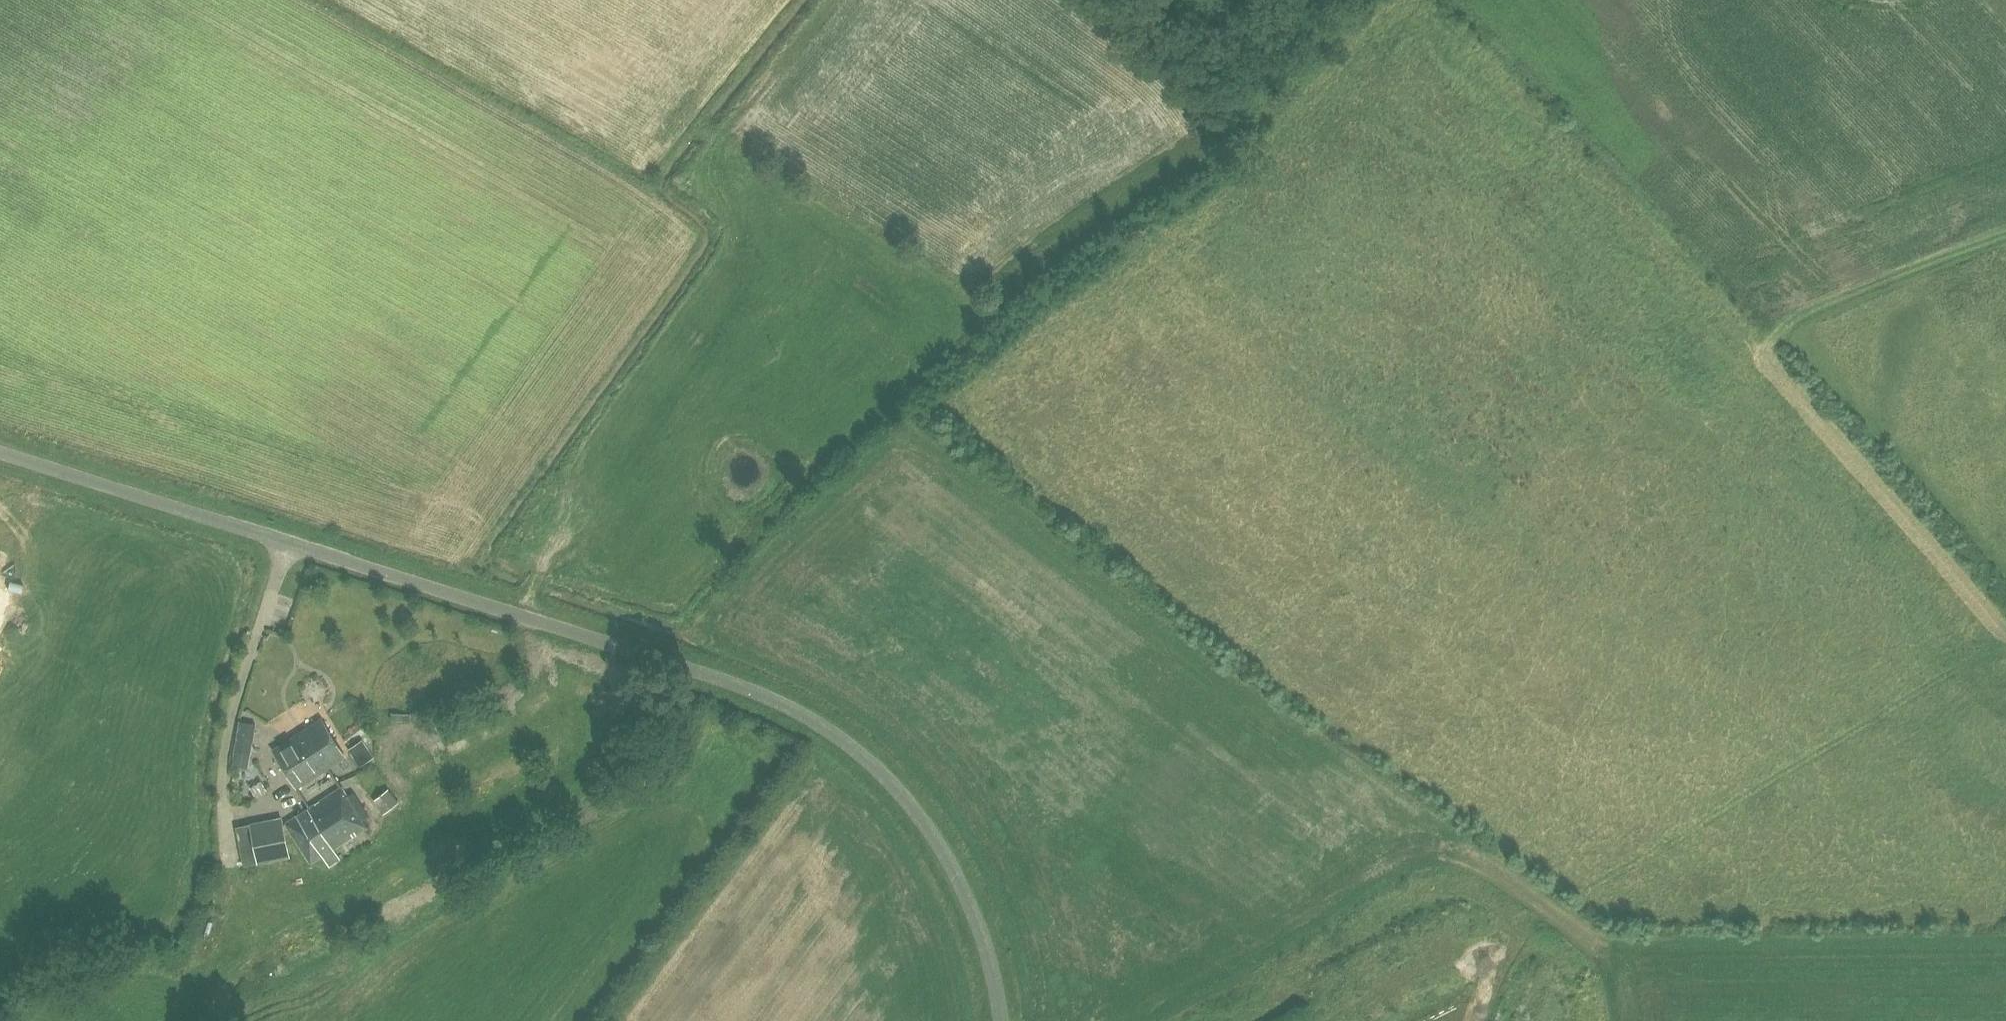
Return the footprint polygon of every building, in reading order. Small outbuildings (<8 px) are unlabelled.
[(297,787),(346,756),(322,718),(273,749),(297,787)] [(237,737),(235,751),(249,754),(252,739),(237,737)] [(348,748),(359,765),(374,756),(362,739),(348,748)] [(354,791),(348,795),(342,786),(285,823),(311,864),(369,826),(365,820),(370,816),(354,791)] [(258,864),(290,857),(282,817),(250,823),(250,824),(236,827),(244,865),(258,863),(258,864)]
